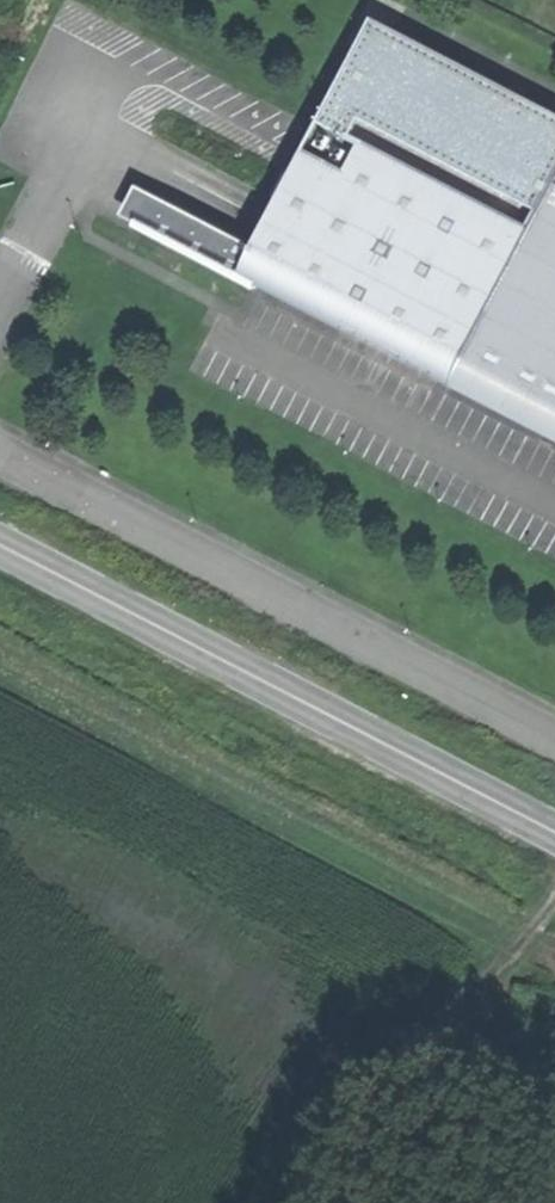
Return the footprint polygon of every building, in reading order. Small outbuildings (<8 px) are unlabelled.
[(447,383),(554,177),(554,119),(393,34),(383,51),(356,49),(332,105),(328,104),(252,248),(239,273),(447,383)] [(554,440),(554,177),(447,383),(554,440)] [(137,220),(239,273),(252,248),(150,196),(137,220)]
